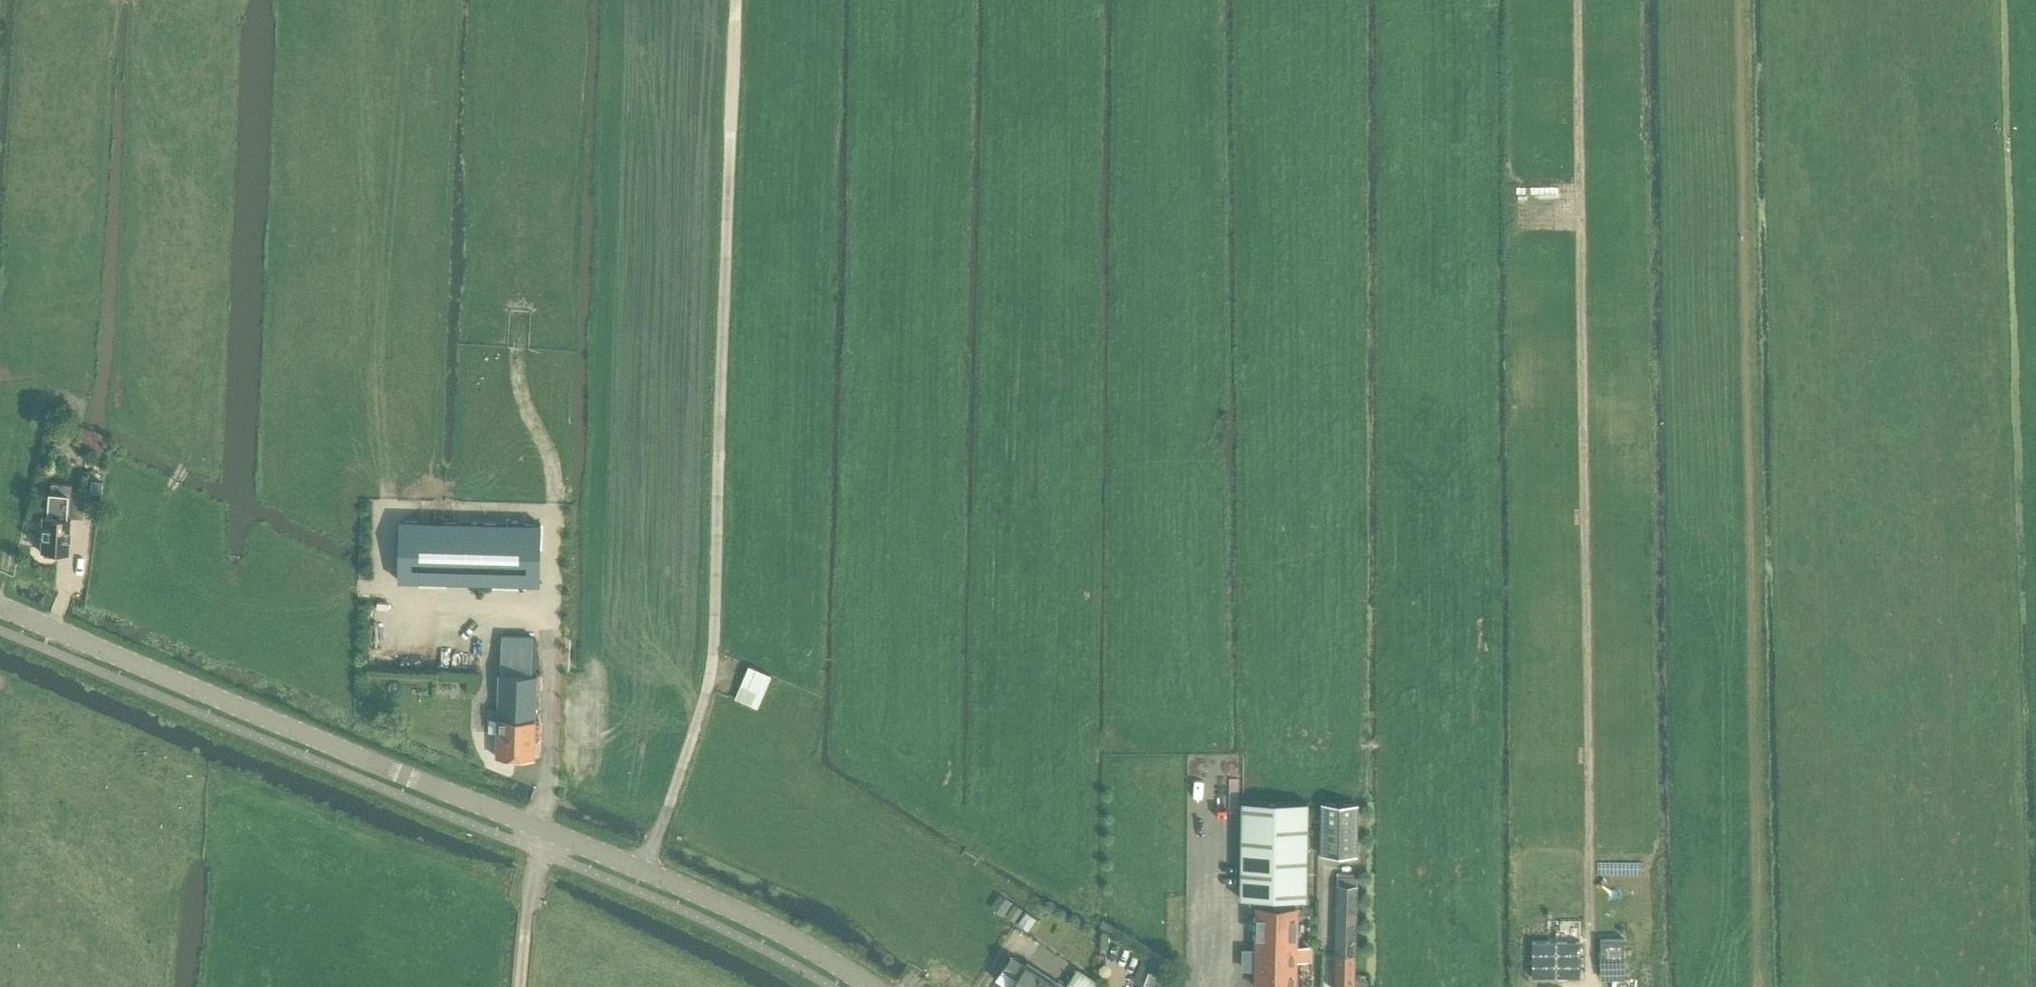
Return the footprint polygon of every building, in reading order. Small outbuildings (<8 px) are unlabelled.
[(39,551),(41,551),(43,555),(51,555),(53,552),(67,553),(70,517),(65,517),(67,495),(49,493),(47,516),(42,515),(41,519),(38,525),(37,532),(40,538),(39,551)] [(540,524),(454,522),(449,521),(440,521),(436,521),(401,520),(399,580),(539,584),(540,561),(540,524)] [(496,759),(534,760),(537,677),(531,677),(533,639),(501,638),(499,676),(498,677),(496,759)] [(735,697),(757,706),(770,674),(748,665),(735,697)] [(1319,853),(1356,854),(1357,802),(1321,801),(1319,853)] [(1241,900),(1306,901),(1308,804),(1243,803),(1241,900)] [(1335,954),(1336,954),(1335,986),(1355,986),(1355,955),(1356,955),(1357,886),(1357,878),(1353,878),(1353,873),(1337,873),(1335,954)] [(991,907),(1002,915),(1011,902),(999,894),(991,907)] [(1014,919),(1021,909),(1014,904),(1007,914),(1014,919)] [(1245,971),(1257,971),(1257,986),(1296,986),(1296,960),(1308,960),(1308,947),(1296,947),(1297,908),(1258,908),(1257,949),(1245,949),(1245,971)] [(1102,932),(1101,950),(1109,950),(1110,935),(1102,932)] [(1600,938),(1600,950),(1624,950),(1624,938),(1600,938)] [(1600,950),(1600,962),(1624,962),(1624,950),(1600,950)] [(1148,986),(1160,986),(1165,967),(1144,954),(1132,980),(1148,986)] [(996,980),(1007,986),(1058,986),(1011,956),(996,980)] [(1100,984),(1078,969),(1067,986),(1100,986),(1100,984)] [(1184,982),(1165,978),(1163,986),(1183,986),(1184,982)]
